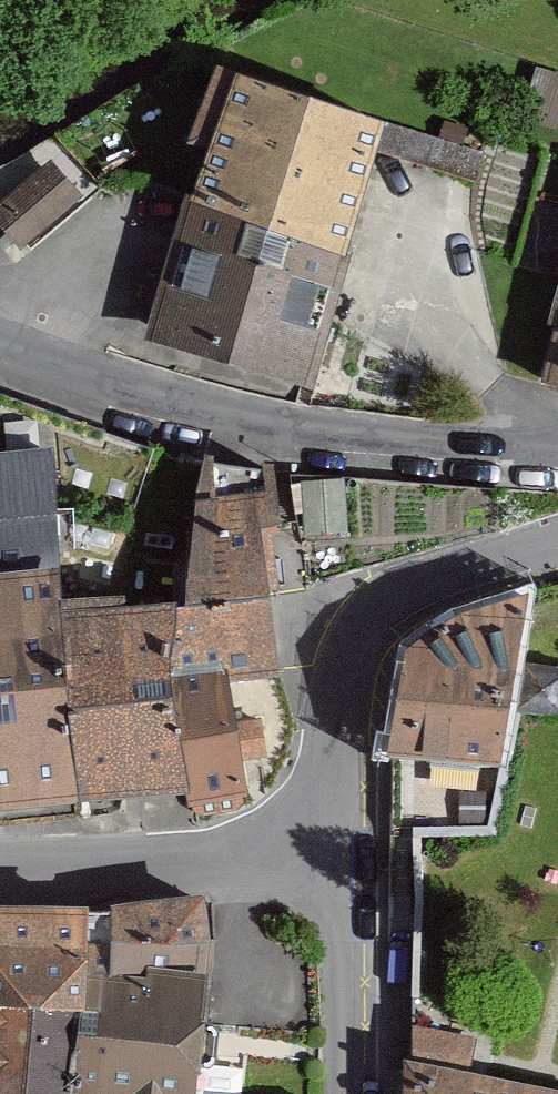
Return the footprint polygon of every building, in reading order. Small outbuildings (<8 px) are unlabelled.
[(210,152),(240,74),(216,65),(187,143),(210,152)] [(535,67),(520,118),(554,128),(557,115),(557,74),(535,67)] [(381,120),(240,74),(210,152),(194,198),(193,202),(150,340),(303,387),(342,257),(381,120)] [(51,161),(0,205),(0,225),(21,249),(26,245),(82,196),(51,161)] [(546,384),(557,388),(557,340),(546,384)] [(79,795),(61,600),(52,450),(0,454),(0,801),(79,795)] [(185,607),(176,607),(170,679),(188,787),(189,803),(247,793),(242,760),(268,757),(262,717),(236,721),(228,675),(276,671),(262,527),(281,525),(274,467),(203,462),(194,498),(185,607)] [(519,662),(532,591),(459,615),(404,652),(387,755),(394,755),(499,764),(509,712),(519,662)] [(61,600),(79,795),(188,787),(170,679),(176,607),(127,609),(126,595),(61,600)] [(519,662),(509,712),(514,713),(557,717),(557,667),(519,662)] [(203,898),(111,912),(0,909),(0,1093),(76,1093),(95,1093),(196,1093),(200,1044),(203,997),(209,941),(203,898)] [(478,1037),(417,1024),(417,1065),(469,1076),(478,1037)] [(469,1076),(417,1065),(413,1064),(411,1093),(557,1093),(469,1076)]
